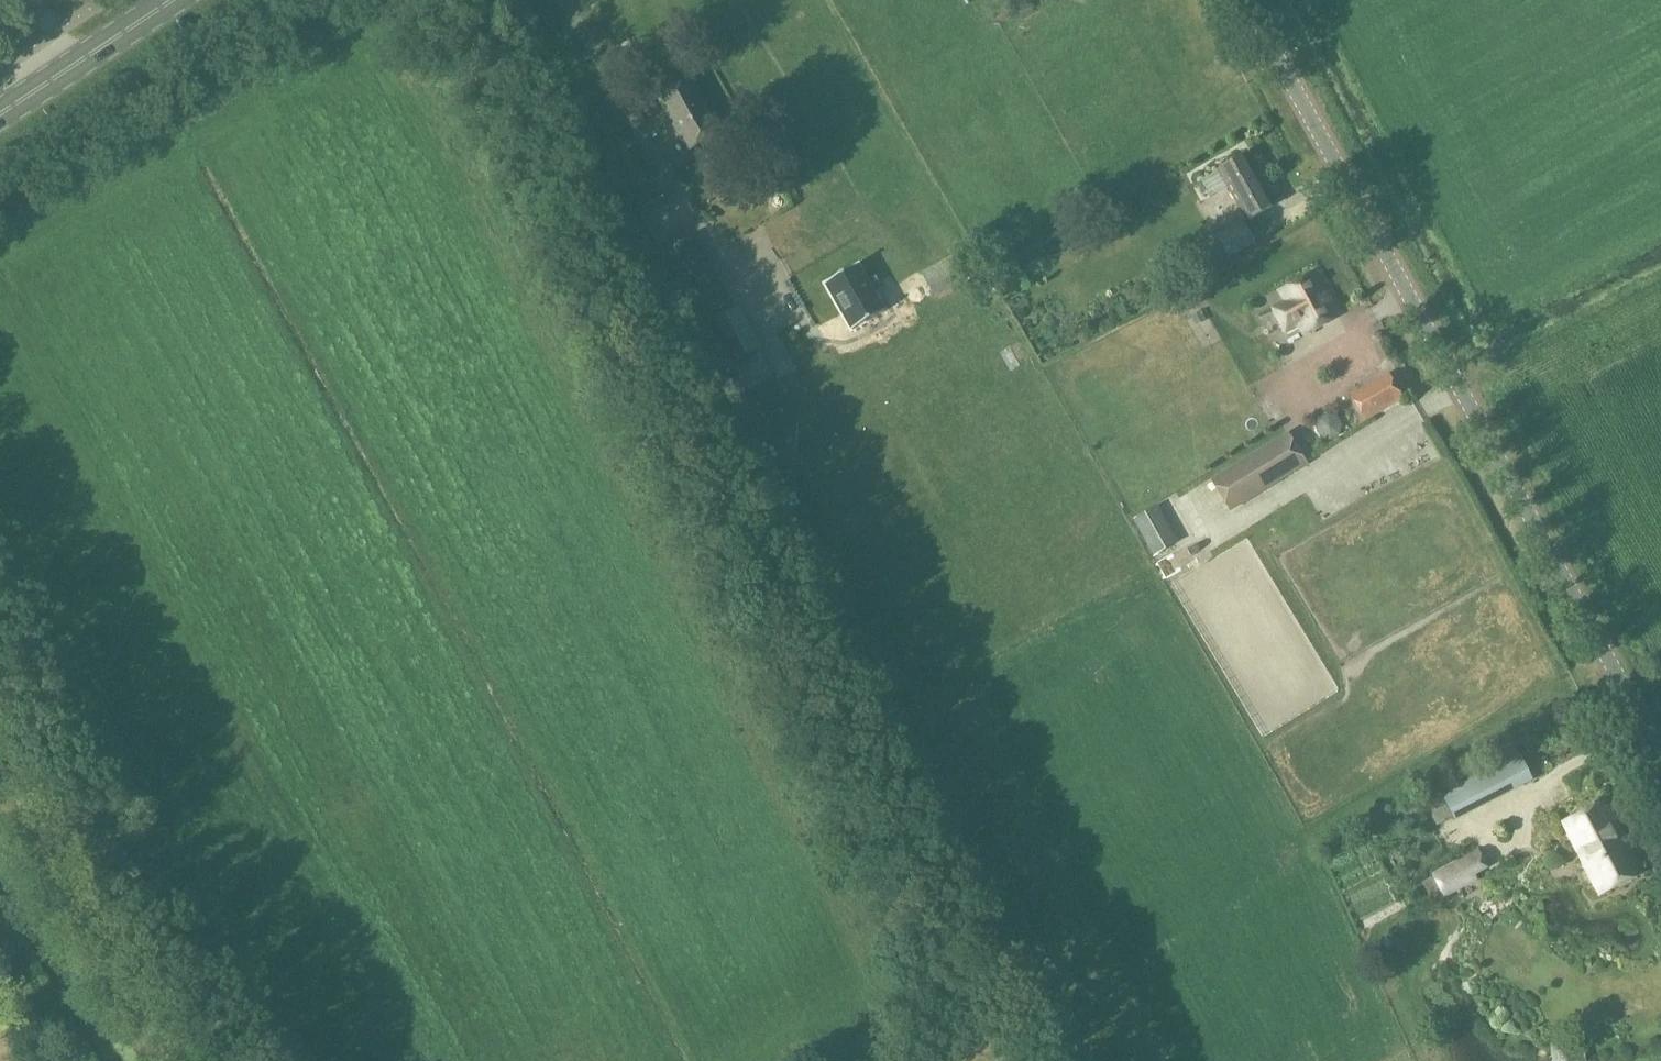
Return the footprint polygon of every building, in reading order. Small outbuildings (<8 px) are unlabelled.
[(693,80),(659,98),(689,152),(723,134),(693,80)] [(1247,156),(1220,171),(1249,221),(1276,206),(1247,156)] [(1196,174),(1204,193),(1224,185),(1217,166),(1196,174)] [(1232,259),(1257,244),(1245,223),(1219,237),(1232,259)] [(1225,263),(1218,248),(1204,255),(1206,259),(1188,268),(1194,279),(1225,263)] [(823,279),(850,325),(882,307),(856,260),(823,279)] [(1287,335),(1301,327),(1305,335),(1338,317),(1316,274),(1282,293),(1287,302),(1273,309),(1287,335)] [(992,304),(982,309),(992,328),(1002,323),(992,304)] [(1366,422),(1404,400),(1390,375),(1352,397),(1366,422)] [(1316,429),(1322,438),(1332,441),(1341,435),(1343,425),(1338,416),(1328,414),(1319,420),(1316,429)] [(1291,432),(1216,479),(1234,509),(1310,463),(1291,432)] [(1135,521),(1157,557),(1178,544),(1156,508),(1135,521)] [(1439,791),(1457,825),(1537,783),(1519,749),(1439,791)] [(1645,875),(1624,833),(1609,800),(1563,823),(1601,897),(1645,875)] [(1491,871),(1480,850),(1434,875),(1436,879),(1425,884),(1435,902),(1445,897),(1447,900),(1480,882),(1478,878),(1491,871)]
